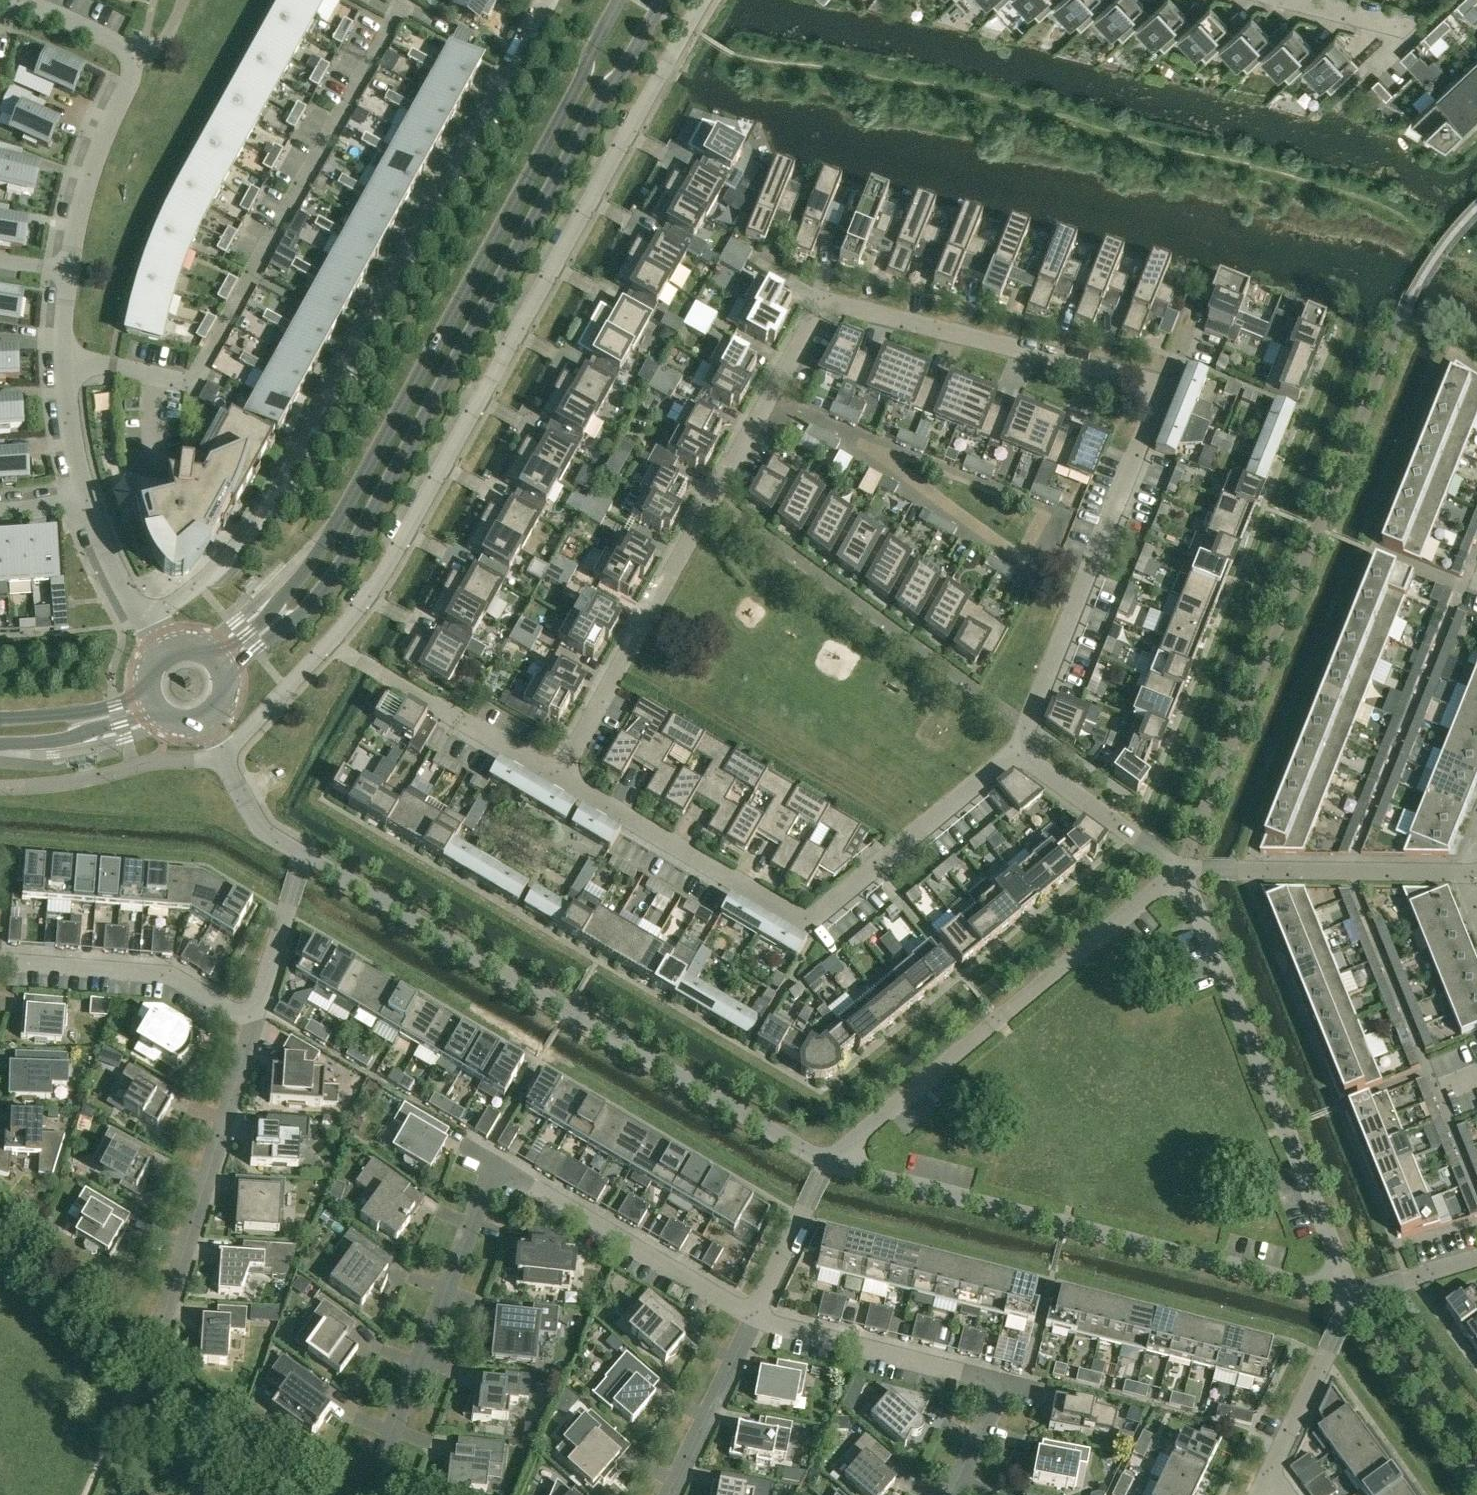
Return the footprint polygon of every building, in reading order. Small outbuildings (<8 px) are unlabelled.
[(315,18),(325,0),(284,0),(284,1),(315,18)] [(490,0),(444,0),(442,3),(478,23),(490,0)] [(1056,3),(1056,2),(1059,0),(1022,0),(1031,9),(1040,18),(1056,3)] [(1073,19),(1082,28),(1098,13),(1097,12),(1109,1),(1108,0),(1059,0),(1056,2),(1056,3),(1072,19),(1073,19)] [(1114,29),(1123,39),(1140,23),(1139,23),(1151,12),(1151,11),(1143,3),(1144,1),(1143,0),(1110,0),(1109,1),(1097,12),(1098,13),(1114,30),(1114,29)] [(1179,5),(1175,0),(1163,0),(1151,11),(1151,12),(1139,23),(1140,23),(1155,40),(1156,40),(1165,49),(1181,34),(1181,33),(1193,22),(1192,21),(1184,13),(1186,12),(1179,5)] [(1457,5),(1464,12),(1475,3),(1472,0),(1462,0),(1457,5)] [(303,39),(315,18),(284,1),(272,22),(303,39)] [(1206,59),(1223,44),(1222,43),(1234,32),(1226,23),(1227,22),(1211,4),(1192,21),(1193,22),(1181,33),(1181,34),(1197,50),(1198,50),(1206,59)] [(1248,70),(1264,54),(1276,43),(1275,42),(1268,34),(1269,32),(1252,15),(1234,32),(1222,43),(1223,44),(1239,61),(1239,60),(1248,70)] [(1452,24),(1444,16),(1433,27),(1440,35),(1452,24)] [(344,20),(338,30),(347,35),(353,25),(344,20)] [(291,60),(303,39),(272,22),(260,44),(291,60)] [(1290,80),(1306,65),(1306,64),(1317,53),(1317,52),(1309,44),(1310,43),(1294,25),(1275,42),(1276,43),(1264,54),(1280,71),(1281,71),(1290,80)] [(1424,36),(1431,44),(1440,35),(1433,27),(1424,36)] [(454,40),(465,46),(471,35),(460,29),(454,40)] [(1085,41),(1089,32),(1082,29),(1078,38),(1085,41)] [(341,46),(347,35),(338,30),(332,41),(341,46)] [(1331,90),(1347,75),(1360,64),(1351,54),(1352,53),(1335,35),(1317,52),(1317,53),(1306,64),(1306,65),(1322,81),(1331,90)] [(279,83),(291,60),(260,44),(247,67),(279,83)] [(450,48),(440,67),(426,59),(421,67),(436,74),(435,75),(438,71),(469,88),(481,66),(471,61),(471,60),(450,48)] [(1401,58),(1408,65),(1428,87),(1432,83),(1420,70),(1428,63),(1420,54),(1418,55),(1411,48),(1401,58)] [(408,59),(421,67),(426,59),(412,51),(408,59)] [(20,72),(15,83),(42,95),(47,84),(73,96),(83,72),(73,68),(75,63),(62,58),(60,62),(46,56),(36,79),(20,72)] [(1468,65),(1476,74),(1476,57),(1468,65)] [(321,62),(316,71),(324,76),(330,67),(321,62)] [(1451,81),(1476,108),(1476,74),(1468,65),(1451,81)] [(268,102),(279,83),(247,67),(237,86),(268,102)] [(318,88),(324,76),(316,71),(309,83),(318,88)] [(435,75),(426,92),(457,109),(469,88),(438,71),(435,75)] [(1244,84),(1250,78),(1245,73),(1239,79),(1244,84)] [(1393,93),(1392,93),(1379,78),(1372,84),(1386,99),(1393,93)] [(1434,97),(1462,126),(1476,112),(1476,108),(1451,81),(1434,97)] [(256,123),(268,102),(237,86),(225,107),(256,123)] [(16,120),(11,132),(25,138),(23,142),(35,148),(37,144),(48,149),(58,125),(32,113),(37,102),(10,90),(0,113),(16,120)] [(426,92),(416,109),(402,101),(398,109),(403,111),(412,117),(414,113),(446,130),(457,109),(426,92)] [(384,101),(398,109),(402,101),(388,93),(384,101)] [(1447,140),(1462,126),(1434,97),(1412,118),(1447,140)] [(292,114),(301,119),(306,109),(298,104),(292,114)] [(245,144),(256,123),(225,107),(213,128),(245,144)] [(351,120),(364,127),(370,115),(358,108),(351,120)] [(434,151),(446,130),(414,113),(412,117),(403,111),(393,128),(403,134),(434,151)] [(301,119),(292,114),(286,125),(295,130),(301,119)] [(696,172),(723,188),(724,187),(723,187),(731,173),(730,172),(742,151),(728,144),(734,133),(702,124),(687,150),(709,162),(702,175),(696,172)] [(233,165),(245,144),(213,128),(202,148),(233,165)] [(403,134),(393,151),(379,143),(375,151),(389,159),(391,155),(422,172),(434,151),(403,134)] [(361,143),(375,151),(379,143),(365,135),(361,143)] [(268,156),(277,161),(283,151),(274,146),(268,156)] [(8,188),(7,193),(21,196),(22,191),(33,194),(39,169),(11,162),(14,151),(0,147),(0,186),(8,188)] [(221,186),(233,165),(202,148),(190,170),(221,186)] [(389,159),(379,175),(411,193),(422,172),(391,155),(389,159)] [(277,161),(268,156),(263,167),(271,172),(277,161)] [(784,193),(793,171),(794,169),(775,162),(745,237),(764,245),(772,223),(786,228),(798,199),(784,193)] [(210,207),(221,186),(190,170),(184,180),(179,190),(210,207)] [(674,174),(662,195),(706,219),(723,188),(696,172),(690,182),(674,174)] [(824,224),(840,183),(841,181),(822,173),(792,249),(811,256),(819,235),(833,240),(837,229),(824,224)] [(379,175),(370,193),(356,185),(352,193),(366,200),(368,197),(399,214),(411,193),(379,175)] [(338,185),(352,193),(356,185),(342,177),(338,185)] [(738,185),(734,192),(757,205),(763,189),(742,180),(738,185)] [(869,185),(868,189),(839,260),(858,268),(866,246),(892,257),(902,231),(890,227),(892,222),(878,216),(888,192),(869,185)] [(245,198),(254,203),(260,193),(251,188),(245,198)] [(204,219),(210,207),(179,190),(169,209),(167,213),(199,228),(204,219)] [(757,205),(734,193),(729,191),(723,203),(726,205),(726,206),(737,212),(737,211),(750,219),(757,205)] [(659,238),(659,239),(686,254),(687,253),(686,253),(694,239),(693,239),(704,219),(705,220),(706,219),(662,195),(651,216),(672,228),(665,241),(659,238)] [(366,200),(356,218),(387,235),(399,214),(368,197),(366,200)] [(916,197),(915,201),(903,231),(902,231),(892,257),(886,272),(905,280),(913,258),(927,263),(939,234),(925,228),(935,204),(916,197)] [(254,203),(245,198),(239,209),(248,214),(254,203)] [(963,208),(962,213),(933,284),(952,291),(960,270),(986,280),(996,255),(984,250),(986,246),(972,240),(982,216),(963,208)] [(194,240),(199,228),(167,213),(161,225),(156,238),(189,251),(194,240)] [(356,218),(347,234),(333,227),(329,235),(332,237),(342,242),(345,239),(376,256),(387,235),(356,218)] [(314,227),(329,235),(333,227),(319,219),(314,227)] [(11,253),(12,248),(23,250),(27,224),(0,220),(0,251),(11,253)] [(1012,270),(1028,229),(1029,227),(1010,220),(996,255),(986,280),(980,296),(999,303),(1007,281),(1033,292),(1057,232),(1041,271),(1029,266),(1025,276),(1012,270)] [(223,239),(232,244),(237,233),(229,229),(223,239)] [(1066,263),(1075,241),(1076,239),(1057,232),(1033,292),(1027,307),(1046,315),(1054,293),(1068,299),(1080,269),(1066,263)] [(364,277),(376,256),(345,239),(342,242),(332,237),(323,254),(364,277)] [(182,269),(189,251),(156,238),(148,257),(147,262),(180,273),(182,269)] [(232,244),(223,239),(217,250),(226,255),(232,244)] [(637,240),(625,261),(669,285),(686,254),(659,239),(653,249),(637,240)] [(731,241),(724,252),(746,264),(752,253),(731,241)] [(1104,244),(1103,248),(1074,319),(1093,327),(1101,305),(1115,310),(1127,281),(1113,275),(1123,251),(1104,244)] [(706,250),(700,261),(711,266),(717,257),(706,250)] [(718,263),(740,275),(746,264),(724,252),(718,263)] [(305,277),(319,284),(319,285),(321,281),(353,298),(364,277),(323,254),(313,271),(310,269),(305,277)] [(1152,255),(1150,259),(1121,331),(1140,338),(1148,316),(1162,322),(1174,292),(1160,287),(1170,263),(1152,255)] [(291,269),(305,277),(310,269),(295,261),(291,269)] [(622,304),(622,305),(649,320),(650,320),(657,306),(656,305),(667,285),(668,286),(669,285),(625,261),(614,282),(635,294),(628,308),(622,304)] [(176,285),(180,273),(147,262),(144,268),(139,286),(173,296),(176,285)] [(229,277),(223,287),(232,292),(238,282),(229,277)] [(1204,332),(1226,341),(1231,329),(1248,288),(1229,280),(1221,300),(1216,298),(1207,320),(1208,321),(1204,332)] [(319,284),(309,302),(340,319),(353,298),(321,281),(319,285),(319,284)] [(757,282),(745,304),(783,325),(784,325),(780,322),(791,302),(781,297),(782,296),(767,287),(766,288),(757,282)] [(170,305),(173,296),(139,286),(136,295),(132,311),(166,318),(170,305)] [(226,303),(232,292),(223,287),(217,298),(226,303)] [(22,298),(11,296),(12,292),(0,290),(0,321),(18,324),(22,298)] [(690,315),(711,327),(718,315),(696,303),(690,315)] [(748,307),(736,328),(765,344),(768,339),(774,342),(783,325),(745,304),(744,305),(748,307)] [(600,306),(589,328),(632,352),(649,320),(622,305),(616,315),(600,306)] [(305,310),(295,328),(281,320),(277,328),(290,336),(291,336),(293,332),(324,349),(336,328),(305,310)] [(165,322),(166,318),(132,311),(131,313),(126,335),(161,342),(165,322)] [(1306,311),(1290,351),(1289,352),(1314,362),(1322,341),(1317,339),(1325,319),(1306,311)] [(262,320),(277,328),(281,320),(267,312),(262,320)] [(202,326),(211,331),(217,320),(208,315),(202,326)] [(711,327),(690,315),(684,326),(705,338),(711,327)] [(205,341),(211,331),(202,326),(196,336),(205,341)] [(586,371),(585,371),(613,387),(613,386),(620,372),(619,371),(630,352),(632,353),(632,352),(589,328),(577,349),(599,361),(591,374),(586,371)] [(677,335),(665,328),(659,338),(671,346),(677,335)] [(1268,328),(1263,341),(1272,345),(1278,331),(1268,328)] [(1226,341),(1227,342),(1234,345),(1239,332),(1231,329),(1226,341)] [(290,336),(281,353),(312,370),(324,349),(293,332),(291,336),(290,336)] [(824,375),(856,388),(868,358),(857,353),(861,342),(841,334),(824,375)] [(722,345),(709,367),(748,388),(749,388),(745,385),(756,365),(747,360),(747,358),(732,350),(731,351),(722,345)] [(1281,348),(1273,369),(1306,382),(1314,362),(1289,352),(1290,351),(1281,348)] [(856,388),(890,401),(906,360),(884,351),(879,362),(868,358),(856,388)] [(6,383),(6,378),(17,378),(16,352),(0,352),(0,383),(6,383)] [(267,378),(269,374),(301,391),(312,370),(281,353),(272,370),(258,362),(253,370),(267,378)] [(239,362),(253,370),(258,362),(243,354),(239,362)] [(1216,370),(1224,373),(1229,360),(1221,357),(1216,370)] [(890,401),(923,415),(935,385),(924,380),(928,369),(906,360),(890,401)] [(1457,365),(1446,391),(1476,403),(1476,378),(1457,365)] [(655,377),(676,390),(683,379),(661,366),(655,377)] [(713,370),(701,391),(730,407),(733,402),(739,405),(748,388),(709,367),(709,368),(713,370)] [(1196,404),(1207,376),(1188,369),(1171,410),(1204,423),(1210,409),(1196,404)] [(1273,369),(1265,390),(1297,403),(1306,382),(1273,369)] [(564,373),(552,394),(595,418),(613,387),(585,371),(579,382),(564,373)] [(267,378),(258,395),(289,412),(301,391),(269,374),(267,378)] [(676,390),(655,377),(648,388),(670,401),(676,390)] [(923,415),(956,428),(973,387),(951,378),(946,389),(935,385),(923,415)] [(1240,390),(1227,384),(1224,393),(1237,398),(1240,390)] [(956,428),(990,441),(1002,411),(991,407),(995,396),(973,387),(956,428)] [(1437,413),(1475,428),(1476,422),(1476,403),(1446,391),(1437,413)] [(1254,405),(1258,397),(1245,392),(1241,400),(1254,405)] [(595,419),(595,418),(552,394),(540,415),(562,427),(554,441),(549,437),(548,438),(576,453),(576,452),(584,438),(583,438),(594,418),(595,419)] [(248,418),(244,425),(270,440),(274,433),(277,434),(289,412),(258,395),(246,417),(248,418)] [(140,412),(139,399),(125,400),(125,413),(140,412)] [(10,433),(10,428),(22,427),(20,402),(0,403),(0,434),(10,433)] [(833,404),(829,414),(843,420),(847,410),(833,404)] [(1275,404),(1258,444),(1278,452),(1294,411),(1275,404)] [(990,441),(1023,455),(1040,413),(1017,405),(1013,416),(1002,411),(990,441)] [(687,408),(675,430),(713,451),(714,450),(710,448),(721,428),(712,423),(713,421),(697,413),(687,408)] [(861,416),(847,410),(843,420),(858,426),(861,416)] [(1155,451),(1174,458),(1179,447),(1202,445),(1210,425),(1204,423),(1171,410),(1155,451)] [(1023,455),(1057,468),(1069,438),(1058,434),(1062,422),(1040,413),(1023,455)] [(1437,413),(1429,435),(1466,450),(1475,428),(1437,413)] [(152,552),(158,566),(158,567),(164,574),(165,573),(172,576),(175,576),(182,575),(183,576),(190,571),(205,551),(218,531),(230,507),(236,493),(242,496),(273,441),(270,440),(244,425),(231,418),(230,419),(210,455),(199,476),(193,475),(193,474),(180,472),(179,484),(134,478),(135,491),(140,514),(147,537),(152,552)] [(827,436),(813,429),(808,438),(821,445),(827,436)] [(704,468),(713,451),(675,430),(674,430),(678,433),(667,453),(657,447),(651,457),(672,469),(677,460),(695,470),(698,465),(704,468)] [(896,441),(910,447),(914,437),(900,431),(896,441)] [(1080,442),(1069,438),(1057,468),(1091,482),(1108,441),(1084,431),(1080,442)] [(1219,450),(1224,437),(1216,433),(1210,447),(1219,450)] [(1429,435),(1420,457),(1457,472),(1466,450),(1429,435)] [(821,445),(822,446),(835,453),(840,443),(827,436),(821,445)] [(910,447),(924,452),(928,442),(914,437),(910,447)] [(1224,437),(1219,450),(1227,454),(1233,440),(1224,437)] [(527,439),(515,461),(558,485),(576,453),(548,438),(543,448),(527,439)] [(1258,444),(1243,484),(1242,485),(1261,492),(1278,452),(1258,444)] [(599,449),(593,461),(604,467),(610,456),(599,449)] [(642,453),(639,459),(646,463),(650,457),(642,453)] [(26,454),(0,456),(0,482),(2,482),(2,487),(16,486),(16,481),(27,480),(26,454)] [(678,484),(667,478),(672,469),(651,457),(650,457),(646,463),(647,464),(645,468),(651,472),(640,493),(678,514),(679,513),(675,511),(686,491),(677,486),(678,484)] [(1420,457),(1411,479),(1448,494),(1457,472),(1420,457)] [(772,458),(772,459),(749,499),(770,514),(776,502),(785,509),(786,509),(801,481),(779,464),(780,462),(772,458)] [(967,458),(963,468),(977,473),(981,463),(967,458)] [(512,504),(511,504),(539,519),(547,505),(546,504),(557,485),(558,485),(515,461),(503,482),(525,494),(517,507),(512,504)] [(995,469),(981,463),(977,473),(991,479),(995,469)] [(1185,470),(1177,466),(1171,480),(1180,483),(1185,470)] [(880,488),(885,479),(883,478),(871,471),(860,491),(872,498),(878,487),(880,488)] [(885,479),(880,488),(893,496),(899,487),(885,479)] [(1230,479),(1221,499),(1253,512),(1261,492),(1242,485),(1243,484),(1230,479)] [(1411,479),(1402,501),(1439,516),(1448,494),(1411,479)] [(1166,493),(1175,496),(1180,483),(1171,480),(1166,493)] [(805,524),(815,530),(831,502),(801,481),(786,509),(785,509),(779,520),(799,535),(805,524)] [(1034,485),(1030,495),(1044,500),(1048,490),(1034,485)] [(580,507),(588,493),(578,487),(570,502),(580,507)] [(1044,500),(1058,506),(1062,496),(1048,490),(1044,500)] [(585,503),(607,515),(613,504),(591,492),(585,503)] [(643,496),(632,517),(660,533),(663,528),(669,531),(678,514),(640,493),(639,493),(643,496)] [(1221,499),(1213,519),(1245,532),(1253,512),(1221,499)] [(1402,501),(1393,523),(1430,538),(1439,516),(1402,501)] [(835,545),(844,551),(844,552),(860,524),(831,502),(815,530),(808,542),(828,557),(835,545)] [(607,515),(585,503),(579,515),(601,527),(607,515)] [(490,506),(478,527),(521,551),(539,519),(511,504),(506,515),(490,506)] [(1169,510),(1161,507),(1155,520),(1164,523),(1169,510)] [(931,515),(926,524),(938,531),(943,522),(931,515)] [(1213,519),(1205,540),(1237,552),(1245,532),(1213,519)] [(1150,533),(1159,536),(1164,523),(1155,520),(1150,533)] [(958,529),(943,522),(938,531),(952,539),(958,529)] [(1384,547),(1421,562),(1430,538),(1393,523),(1384,547)] [(864,566),(873,573),(874,573),(889,545),(860,524),(844,552),(844,551),(837,563),(858,578),(864,566)] [(475,570),(475,571),(502,586),(510,571),(509,571),(520,551),(521,552),(521,551),(478,527),(466,548),(488,560),(481,573),(475,570)] [(1469,531),(1461,551),(1469,554),(1476,534),(1476,531),(1470,529),(1469,531)] [(605,555),(605,556),(643,577),(653,560),(647,557),(649,552),(621,536),(609,557),(605,555)] [(1205,540),(1197,560),(1229,572),(1237,552),(1205,540)] [(50,582),(54,630),(69,629),(65,580),(57,580),(54,542),(33,544),(30,584),(50,582)] [(19,585),(30,584),(33,544),(17,545),(9,546),(6,585),(19,585)] [(893,588),(902,594),(903,595),(919,566),(889,545),(874,573),(873,573),(867,585),(887,600),(893,588)] [(6,585),(9,546),(0,546),(0,586),(6,585)] [(1153,550),(1145,547),(1139,560),(1148,563),(1153,550)] [(1451,574),(1460,577),(1460,576),(1469,554),(1461,551),(1452,573),(1451,573),(1451,574)] [(550,566),(572,578),(578,567),(556,555),(550,566)] [(605,556),(593,577),(603,583),(602,584),(618,592),(619,591),(628,596),(639,576),(643,578),(643,577),(605,556)] [(1002,565),(990,558),(984,567),(997,574),(1002,565)] [(1134,573),(1143,576),(1148,563),(1139,560),(1134,573)] [(1197,560),(1189,580),(1221,592),(1229,572),(1197,560)] [(1415,576),(1378,561),(1369,584),(1406,599),(1415,576)] [(1016,572),(1002,565),(997,574),(1011,582),(1016,572)] [(572,578),(550,566),(544,577),(566,589),(572,578)] [(923,609),(932,616),(948,588),(919,566),(903,595),(902,594),(896,606),(916,621),(923,609)] [(453,572),(441,593),(484,617),(502,586),(475,571),(469,581),(453,572)] [(1189,580),(1181,600),(1213,613),(1221,592),(1189,580)] [(1369,584),(1360,606),(1397,621),(1406,599),(1369,584)] [(1137,590),(1129,587),(1123,600),(1132,603),(1137,590)] [(952,631),(961,637),(977,609),(948,588),(932,616),(925,628),(945,642),(952,631)] [(1453,593),(1454,593),(1454,592),(1445,588),(1445,589),(1446,590),(1437,612),(1444,615),(1453,593)] [(438,636),(438,637),(465,653),(473,637),(472,637),(483,617),(484,618),(484,617),(441,593),(429,615),(451,627),(444,640),(438,636)] [(570,618),(570,619),(609,640),(618,623),(612,620),(615,615),(586,599),(574,620),(570,618)] [(1118,613),(1127,616),(1132,603),(1123,600),(1118,613)] [(1181,600),(1173,620),(1205,633),(1213,613),(1181,600)] [(1360,606),(1351,628),(1388,643),(1397,621),(1360,606)] [(1007,631),(984,614),(986,612),(978,608),(977,609),(961,637),(954,649),(975,664),(981,652),(992,660),(1007,631)] [(1458,636),(1467,615),(1468,614),(1459,611),(1458,612),(1459,612),(1450,633),(1458,636)] [(1444,615),(1437,612),(1428,633),(1436,637),(1444,615)] [(515,630),(537,641),(543,630),(521,618),(515,630)] [(570,619),(558,640),(568,646),(567,647),(583,655),(584,654),(593,659),(604,639),(608,641),(609,640),(570,619)] [(1173,620),(1165,640),(1197,653),(1205,633),(1173,620)] [(34,621),(19,622),(20,632),(35,631),(34,621)] [(1121,630),(1113,627),(1107,640),(1116,643),(1121,630)] [(1351,628),(1342,650),(1380,665),(1388,643),(1351,628)] [(537,641),(515,630),(509,641),(530,652),(537,641)] [(1436,637),(1428,633),(1419,655),(1427,658),(1436,637)] [(1442,654),(1449,657),(1458,636),(1450,633),(1442,654)] [(416,639),(402,665),(418,674),(420,670),(447,685),(465,653),(438,637),(432,647),(416,639)] [(1102,653),(1111,656),(1116,643),(1107,640),(1102,653)] [(1165,640),(1157,660),(1189,673),(1197,653),(1165,640)] [(1342,650),(1334,671),(1371,686),(1380,665),(1342,650)] [(1433,675),(1441,679),(1449,657),(1442,654),(1433,675)] [(1427,658),(1419,655),(1411,677),(1418,680),(1427,658)] [(1157,660),(1149,680),(1181,693),(1189,673),(1157,660)] [(535,681),(535,682),(574,703),(583,686),(577,683),(580,678),(551,662),(539,683),(535,681)] [(1105,670),(1097,667),(1091,680),(1100,684),(1105,670)] [(1334,671),(1325,693),(1362,708),(1371,686),(1334,671)] [(1424,697),(1432,700),(1441,679),(1433,675),(1424,697)] [(1418,680),(1411,677),(1403,696),(1411,700),(1418,680)] [(1095,697),(1100,684),(1091,680),(1086,693),(1095,697)] [(1149,680),(1141,700),(1173,713),(1181,693),(1149,680)] [(527,720),(533,710),(548,718),(549,717),(558,722),(569,702),(573,704),(574,703),(535,682),(523,703),(512,697),(505,708),(527,720)] [(1462,712),(1476,718),(1476,693),(1470,690),(1462,712)] [(1325,693),(1316,715),(1354,730),(1362,708),(1325,693)] [(1045,726),(1074,747),(1085,719),(1078,716),(1082,704),(1059,695),(1054,706),(1053,706),(1045,726)] [(1411,700),(1403,696),(1394,718),(1402,721),(1411,700)] [(1416,718),(1424,721),(1432,700),(1424,697),(1416,718)] [(633,759),(645,766),(673,718),(642,699),(631,716),(650,727),(639,746),(620,735),(601,767),(621,779),(633,759)] [(1141,700),(1133,720),(1165,733),(1173,713),(1141,700)] [(426,720),(426,719),(406,707),(403,712),(385,701),(374,719),(412,741),(424,748),(436,726),(426,720)] [(1090,708),(1082,704),(1078,716),(1085,719),(1090,708)] [(1453,733),(1476,742),(1476,718),(1462,712),(1453,733)] [(1316,715),(1308,737),(1345,752),(1354,730),(1316,715)] [(645,766),(657,773),(645,793),(664,804),(704,736),(673,718),(645,766)] [(1402,721),(1394,718),(1386,739),(1394,742),(1402,721)] [(1407,739),(1415,742),(1424,721),(1416,718),(1407,739)] [(1125,741),(1132,744),(1132,743),(1151,751),(1157,754),(1165,733),(1133,720),(1125,741)] [(1093,743),(1095,747),(1102,749),(1109,734),(1095,729),(1092,739),(1093,743)] [(1445,754),(1476,767),(1476,742),(1453,733),(1445,754)] [(1114,751),(1119,737),(1110,734),(1105,748),(1114,751)] [(695,796),(707,803),(735,754),(704,736),(664,804),(683,815),(695,796)] [(1308,737),(1299,758),(1336,773),(1345,752),(1308,737)] [(1394,742),(1386,739),(1378,760),(1385,763),(1394,742)] [(1398,760),(1407,763),(1415,742),(1407,739),(1398,760)] [(419,756),(424,748),(412,741),(408,749),(419,756)] [(1142,775),(1151,751),(1132,743),(1132,744),(1125,763),(1124,762),(1114,776),(1137,793),(1147,779),(1142,775)] [(707,803),(719,810),(707,830),(726,841),(766,772),(735,754),(707,803)] [(1436,775),(1475,791),(1476,785),(1476,767),(1445,754),(1436,775)] [(450,763),(438,756),(433,764),(445,771),(450,763)] [(1299,758),(1290,780),(1327,795),(1336,773),(1299,758)] [(397,768),(384,760),(379,768),(392,776),(397,768)] [(1385,763),(1378,760),(1369,781),(1377,784),(1385,763)] [(1390,781),(1398,784),(1407,763),(1398,760),(1390,781)] [(489,779),(490,780),(527,802),(537,784),(499,762),(489,779)] [(462,770),(450,763),(445,771),(457,778),(462,770)] [(333,790),(348,799),(351,801),(348,806),(368,817),(381,794),(380,794),(343,772),(333,790)] [(757,832),(769,839),(797,790),(766,772),(726,841),(745,852),(757,832)] [(1004,817),(1014,809),(1019,816),(1042,797),(1043,796),(1013,775),(997,789),(997,790),(988,797),(1004,817)] [(1436,775),(1428,796),(1466,812),(1475,791),(1436,775)] [(482,793),(487,785),(475,777),(470,785),(482,793)] [(1290,780),(1281,802),(1319,817),(1327,795),(1290,780)] [(1377,784),(1369,781),(1360,803),(1368,806),(1377,784)] [(1398,784),(1390,781),(1381,802),(1389,805),(1398,784)] [(527,802),(529,803),(565,824),(575,806),(537,784),(527,802)] [(368,817),(387,828),(404,798),(385,786),(380,794),(381,794),(368,817)] [(387,828),(405,839),(428,800),(410,789),(404,798),(387,828)] [(828,809),(797,790),(769,839),(781,846),(769,866),(788,877),(828,809)] [(480,796),(465,821),(462,827),(472,833),(491,802),(480,796)] [(1428,796),(1419,817),(1458,833),(1466,812),(1428,796)] [(405,839),(424,850),(447,811),(428,800),(405,839)] [(1281,802),(1273,824),(1310,839),(1319,817),(1281,802)] [(1389,805),(1381,802),(1372,826),(1380,829),(1389,805)] [(1368,806),(1360,803),(1352,823),(1360,827),(1368,806)] [(834,878),(854,861),(844,855),(860,827),(828,809),(788,877),(807,888),(819,869),(834,878)] [(1010,824),(1019,816),(1014,809),(1004,817),(1010,824)] [(571,828),(610,850),(621,833),(582,810),(571,828)] [(460,830),(462,827),(465,821),(447,811),(424,850),(442,861),(453,843),(453,844),(461,831),(460,830)] [(1404,855),(1449,856),(1458,833),(1419,817),(1404,855)] [(1041,835),(1052,826),(1052,825),(1047,820),(1036,829),(1041,835)] [(1352,823),(1344,844),(1352,847),(1360,827),(1352,823)] [(1261,853),(1304,854),(1310,839),(1273,824),(1261,853)] [(1052,826),(1041,835),(1043,837),(1047,842),(1058,833),(1052,825),(1052,826)] [(1073,840),(1057,853),(1056,853),(1069,869),(1070,868),(1090,852),(1095,856),(1106,842),(1082,825),(1072,839),(1073,840)] [(980,836),(987,843),(997,834),(990,826),(980,836)] [(980,836),(969,845),(975,852),(986,843),(980,836)] [(1043,837),(1025,853),(1055,889),(1074,873),(1070,868),(1069,869),(1056,853),(1057,853),(1047,842),(1043,837)] [(488,864),(453,844),(453,843),(442,861),(518,905),(528,887),(488,864)] [(1350,854),(1350,853),(1349,853),(1352,847),(1344,844),(1340,853),(1339,853),(1339,854),(1350,854)] [(1006,868),(1014,877),(1036,904),(1055,889),(1025,853),(1006,868)] [(959,865),(954,858),(943,867),(949,874),(959,865)] [(608,867),(620,874),(625,866),(613,859),(608,867)] [(74,866),(73,866),(67,866),(67,861),(51,860),(49,860),(49,864),(50,865),(47,902),(71,904),(74,866)] [(571,891),(582,897),(584,894),(600,866),(590,860),(571,891)] [(17,884),(23,885),(22,900),(47,902),(50,865),(49,864),(19,862),(17,884)] [(98,868),(97,868),(91,868),(91,863),(75,862),(73,862),(73,866),(74,866),(71,904),(95,906),(98,868)] [(115,870),(115,865),(99,864),(97,863),(97,868),(98,868),(95,906),(119,907),(122,870),(120,870),(115,870)] [(121,865),(120,870),(122,870),(119,907),(143,909),(146,872),(145,872),(138,872),(139,867),(123,866),(123,865),(121,865)] [(633,881),(637,873),(625,866),(620,874),(633,881)] [(163,869),(147,868),(147,867),(145,867),(145,872),(146,872),(143,909),(149,910),(149,917),(165,918),(167,918),(168,911),(167,911),(170,874),(162,874),(163,869)] [(938,883),(949,874),(943,867),(932,876),(938,883)] [(167,911),(168,911),(190,913),(202,877),(170,874),(167,911)] [(230,893),(202,877),(190,913),(211,926),(230,893)] [(1014,877),(995,892),(1018,920),(1036,904),(1014,877)] [(662,888),(650,881),(646,889),(658,896),(662,888)] [(674,895),(662,888),(658,896),(670,903),(674,895)] [(905,898),(911,905),(922,896),(916,889),(905,898)] [(1305,890),(1262,889),(1275,921),(1312,906),(1305,890)] [(1339,891),(1340,891),(1344,902),(1352,898),(1349,891),(1350,891),(1350,890),(1339,890),(1339,891)] [(524,909),(562,931),(572,913),(534,891),(524,909)] [(1449,892),(1404,891),(1417,923),(1455,908),(1449,892)] [(995,892),(977,908),(999,935),(1018,920),(995,892)] [(233,938),(241,926),(246,928),(257,909),(230,893),(211,926),(233,938)] [(584,894),(582,897),(580,901),(579,900),(572,913),(562,931),(580,942),(602,904),(584,894)] [(720,915),(721,916),(758,937),(769,920),(731,897),(720,915)] [(1344,902),(1352,921),(1360,918),(1352,898),(1344,902)] [(699,909),(687,902),(683,910),(695,917),(699,909)] [(580,942),(599,953),(617,922),(598,911),(602,904),(580,942)] [(897,905),(886,914),(892,921),(902,912),(897,905)] [(1275,921),(1284,943),(1321,928),(1312,906),(1275,921)] [(977,908),(958,923),(981,950),(999,935),(977,908)] [(1417,923),(1426,946),(1464,930),(1455,908),(1417,923)] [(712,917),(699,909),(695,917),(707,925),(712,917)] [(1361,943),(1369,940),(1360,918),(1352,921),(1361,943)] [(1381,938),(1389,935),(1382,919),(1375,922),(1381,938)] [(22,921),(10,920),(8,944),(20,944),(22,921)] [(758,937),(796,960),(807,942),(769,920),(758,937)] [(599,953),(618,964),(636,933),(617,922),(599,953)] [(69,924),(57,923),(56,947),(67,948),(69,924)] [(939,939),(962,966),(981,950),(958,923),(939,939)] [(79,949),(81,925),(69,924),(67,948),(79,949)] [(117,928),(105,927),(104,951),(115,952),(117,928)] [(870,927),(859,936),(865,943),(876,934),(870,927)] [(127,953),(129,929),(117,928),(115,952),(127,953)] [(1284,943),(1292,965),(1330,950),(1321,928),(1284,943)] [(1335,948),(1347,943),(1340,928),(1328,933),(1335,948)] [(1426,946),(1435,968),(1473,953),(1464,930),(1426,946)] [(153,931),(151,955),(163,956),(164,938),(165,938),(165,932),(153,931)] [(618,964),(636,974),(654,944),(636,933),(618,964)] [(295,975),(316,987),(317,987),(336,955),(302,935),(295,957),(303,962),(295,975)] [(1389,935),(1381,938),(1393,966),(1400,963),(1389,935)] [(859,936),(848,945),(854,952),(865,943),(859,936)] [(174,939),(165,938),(164,938),(163,956),(173,956),(174,939)] [(1369,940),(1361,943),(1369,963),(1377,960),(1369,940)] [(189,964),(199,970),(210,978),(218,963),(207,957),(211,949),(201,943),(198,949),(189,964)] [(181,960),(189,964),(198,949),(190,944),(181,960)] [(636,974),(655,985),(673,955),(654,944),(636,974)] [(655,985),(674,996),(684,979),(692,966),(691,966),(697,955),(679,945),(673,955),(655,985)] [(953,973),(931,946),(911,962),(934,989),(953,973)] [(701,973),(712,954),(702,949),(692,967),(701,973)] [(1292,965),(1301,987),(1338,972),(1330,950),(1292,965)] [(721,961),(734,968),(739,959),(727,952),(721,961)] [(1444,991),(1476,977),(1476,962),(1473,953),(1435,968),(1444,991)] [(316,987),(312,993),(314,994),(328,1002),(332,996),(337,999),(338,1000),(357,967),(336,955),(317,987),(316,987)] [(839,964),(833,957),(822,966),(828,973),(839,964)] [(1377,960),(1369,963),(1378,985),(1386,982),(1377,960)] [(915,1004),(934,989),(911,962),(893,977),(915,1004)] [(1400,963),(1393,966),(1401,987),(1409,984),(1400,963)] [(337,999),(333,1005),(334,1006),(335,1006),(349,1014),(352,1008),(358,1012),(377,980),(357,967),(338,1000),(337,999)] [(1301,987),(1310,1009),(1347,993),(1338,972),(1301,987)] [(820,980),(814,973),(803,982),(809,989),(820,980)] [(778,991),(785,979),(777,974),(770,986),(778,991)] [(893,977),(874,992),(897,1019),(915,1004),(893,977)] [(1453,1013),(1476,1003),(1476,977),(1444,991),(1453,1013)] [(674,996),(711,1018),(721,1001),(684,979),(674,996)] [(358,1012),(379,1024),(398,992),(377,980),(358,1012)] [(812,988),(815,991),(824,984),(820,980),(812,988)] [(1386,982),(1378,985),(1385,1004),(1393,1000),(1386,982)] [(1409,984),(1401,987),(1410,1008),(1417,1005),(1409,984)] [(800,985),(789,994),(795,1001),(806,992),(800,985)] [(768,990),(761,1002),(769,1007),(776,995),(768,990)] [(406,992),(404,995),(398,992),(379,1024),(400,1036),(419,1004),(420,1004),(422,1000),(421,1000),(420,1000),(406,992)] [(874,992),(856,1008),(878,1035),(897,1019),(874,992)] [(1310,1009),(1319,1030),(1356,1015),(1347,993),(1310,1009)] [(23,1015),(21,1038),(35,1040),(35,1042),(46,1043),(47,1040),(61,1042),(62,1029),(66,1029),(67,1017),(68,1000),(40,998),(39,1008),(35,1011),(28,1011),(28,1016),(23,1015)] [(274,1014),(294,1026),(306,1007),(293,1000),(288,1008),(280,1004),(274,1014)] [(1393,1000),(1385,1004),(1394,1025),(1402,1022),(1393,1000)] [(749,1041),(759,1023),(749,1017),(721,1001),(711,1018),(749,1041)] [(1476,1031),(1476,1003),(1453,1013),(1462,1037),(1476,1031)] [(400,1036),(420,1048),(439,1016),(420,1004),(419,1004),(400,1036)] [(1417,1005),(1410,1008),(1418,1029),(1426,1026),(1417,1005)] [(833,1017),(824,1006),(817,1012),(826,1023),(833,1017)] [(805,1007),(797,1021),(806,1026),(814,1012),(805,1007)] [(158,1054),(177,1065),(181,1063),(182,1062),(184,1061),(185,1060),(186,1058),(188,1057),(190,1053),(190,1051),(191,1049),(191,1047),(192,1046),(192,1044),(192,1041),(176,1032),(175,1027),(172,1026),(177,1017),(162,1008),(144,1008),(139,1017),(151,1025),(140,1043),(141,1044),(136,1052),(153,1062),(158,1054)] [(845,1027),(843,1029),(854,1043),(854,1044),(855,1046),(858,1043),(862,1048),(878,1035),(856,1008),(840,1021),(845,1027)] [(777,1057),(780,1052),(779,1051),(790,1033),(791,1034),(795,1027),(775,1015),(757,1045),(777,1057)] [(1319,1030),(1328,1052),(1365,1037),(1356,1015),(1319,1030)] [(431,1063),(435,1057),(440,1060),(441,1060),(460,1028),(439,1016),(420,1048),(417,1055),(431,1063)] [(315,1038),(321,1028),(311,1022),(305,1032),(315,1038)] [(1402,1022),(1394,1025),(1403,1047),(1411,1044),(1402,1022)] [(1435,1047),(1434,1047),(1426,1026),(1418,1029),(1426,1050),(1426,1051),(1435,1048),(1435,1047)] [(321,1028),(315,1038),(326,1044),(332,1034),(321,1028)] [(452,1075),(456,1069),(462,1073),(481,1040),(482,1041),(484,1037),(483,1036),(469,1028),(466,1032),(460,1028),(441,1060),(440,1060),(436,1066),(438,1067),(452,1075)] [(818,1050),(820,1080),(824,1080),(826,1079),(830,1078),(833,1076),(836,1073),(838,1072),(837,1061),(855,1046),(854,1044),(854,1043),(843,1029),(818,1050)] [(800,1064),(801,1075),(803,1076),(806,1078),(808,1079),(810,1079),(814,1080),(816,1080),(820,1080),(818,1050),(791,1034),(790,1033),(779,1051),(780,1052),(800,1064)] [(1328,1052),(1337,1074),(1374,1059),(1365,1037),(1328,1052)] [(320,1055),(291,1038),(283,1052),(286,1053),(285,1061),(284,1061),(284,1062),(287,1063),(286,1071),(272,1070),(272,1075),(269,1074),(267,1098),(270,1099),(270,1103),(286,1104),(286,1107),(306,1108),(306,1106),(323,1107),(323,1103),(337,1104),(338,1089),(324,1088),(325,1074),(303,1072),(304,1064),(309,1064),(316,1053),(319,1055),(318,1057),(319,1057),(320,1055)] [(462,1073),(482,1084),(483,1085),(501,1052),(482,1041),(481,1040),(462,1073)] [(1403,1047),(1412,1069),(1411,1070),(1412,1070),(1420,1067),(1420,1066),(1411,1044),(1403,1047)] [(357,1062),(363,1052),(352,1045),(346,1056),(357,1062)] [(363,1052),(357,1062),(367,1068),(373,1058),(363,1052)] [(479,1091),(494,1099),(497,1093),(504,1097),(512,1084),(517,1087),(528,1068),(501,1052),(483,1085),(482,1084),(478,1090),(479,1091)] [(25,1104),(34,1104),(36,1102),(37,1099),(50,1099),(51,1089),(55,1085),(57,1086),(67,1087),(68,1055),(33,1054),(33,1065),(30,1068),(11,1067),(10,1098),(22,1098),(22,1102),(25,1104)] [(109,1067),(119,1070),(120,1066),(123,1059),(116,1055),(109,1067)] [(1346,1097),(1383,1082),(1374,1059),(1337,1074),(1346,1097)] [(157,1129),(170,1106),(148,1093),(156,1081),(129,1065),(122,1078),(123,1079),(119,1087),(131,1094),(123,1109),(157,1129)] [(398,1087),(404,1077),(393,1070),(387,1080),(398,1087)] [(533,1096),(525,1110),(547,1122),(566,1090),(565,1090),(564,1090),(539,1074),(528,1093),(533,1096)] [(404,1077),(398,1087),(408,1093),(414,1083),(404,1077)] [(1416,1083),(1417,1082),(1426,1104),(1433,1100),(1425,1079),(1425,1078),(1416,1082),(1416,1083)] [(362,1097),(376,1105),(384,1090),(370,1082),(362,1097)] [(586,1102),(585,1102),(580,1099),(582,1095),(568,1087),(568,1086),(567,1085),(565,1090),(566,1090),(547,1122),(567,1135),(586,1102)] [(1388,1093),(1350,1108),(1359,1131),(1397,1116),(1388,1093)] [(435,1095),(429,1105),(439,1111),(445,1101),(435,1095)] [(606,1114),(601,1111),(603,1107),(589,1099),(588,1098),(585,1102),(586,1102),(567,1135),(588,1147),(607,1115),(606,1114),(608,1110),(606,1114)] [(1439,1115),(1433,1100),(1426,1104),(1432,1118),(1434,1125),(1442,1121),(1439,1115)] [(456,1107),(445,1101),(439,1111),(450,1117),(456,1107)] [(429,1170),(445,1144),(430,1135),(429,1131),(434,1122),(405,1104),(394,1122),(401,1126),(396,1133),(397,1138),(400,1139),(394,1150),(405,1156),(403,1160),(405,1165),(412,1169),(416,1167),(418,1164),(429,1170)] [(487,1139),(501,1115),(489,1108),(475,1132),(487,1139)] [(48,1110),(47,1119),(58,1120),(59,1110),(48,1110)] [(626,1126),(621,1123),(624,1119),(610,1111),(608,1110),(606,1114),(607,1115),(588,1147),(609,1159),(628,1127),(627,1126),(626,1126)] [(87,1124),(94,1118),(88,1112),(81,1118),(87,1124)] [(1359,1131),(1368,1152),(1405,1137),(1397,1116),(1359,1131)] [(298,1167),(300,1139),(308,1140),(310,1120),(267,1117),(266,1131),(258,1131),(257,1142),(252,1142),(250,1166),(272,1168),(272,1166),(298,1167)] [(52,1179),(65,1136),(42,1135),(42,1119),(6,1118),(5,1133),(0,1133),(0,1174),(9,1174),(15,1152),(42,1156),(39,1175),(52,1179)] [(351,1126),(361,1131),(364,1123),(354,1118),(351,1126)] [(1450,1143),(1442,1121),(1434,1125),(1443,1146),(1450,1143)] [(648,1139),(647,1138),(642,1135),(644,1131),(630,1123),(629,1122),(627,1126),(628,1127),(609,1159),(629,1171),(648,1139)] [(520,1131),(509,1124),(497,1145),(508,1151),(520,1131)] [(1458,1129),(1464,1144),(1467,1150),(1474,1147),(1466,1125),(1467,1125),(1466,1124),(1457,1128),(1457,1129),(1458,1129)] [(139,1196),(146,1176),(144,1176),(149,1167),(128,1156),(135,1144),(111,1131),(100,1152),(111,1158),(103,1173),(123,1184),(122,1187),(139,1196)] [(669,1151),(668,1150),(663,1147),(665,1143),(651,1135),(650,1134),(647,1138),(648,1139),(629,1171),(635,1175),(632,1180),(646,1189),(648,1190),(651,1184),(650,1183),(669,1151)] [(1368,1152),(1377,1173),(1414,1158),(1405,1137),(1368,1152)] [(1450,1143),(1443,1146),(1451,1167),(1459,1164),(1450,1143)] [(534,1167),(545,1173),(557,1152),(547,1146),(534,1167)] [(690,1163),(689,1162),(683,1159),(686,1156),(672,1147),(670,1146),(668,1150),(669,1151),(650,1183),(651,1184),(671,1195),(690,1163)] [(1467,1150),(1475,1172),(1476,1172),(1476,1154),(1474,1147),(1467,1150)] [(555,1179),(567,1159),(557,1152),(545,1173),(555,1179)] [(706,1168),(692,1159),(691,1158),(689,1162),(690,1163),(671,1195),(692,1208),(710,1175),(709,1175),(704,1172),(706,1168)] [(1377,1173),(1385,1194),(1422,1179),(1414,1158),(1377,1173)] [(396,1241),(409,1223),(406,1220),(414,1209),(401,1199),(410,1187),(373,1160),(356,1184),(375,1198),(360,1219),(377,1232),(379,1228),(396,1241)] [(1451,1167),(1460,1188),(1467,1185),(1459,1164),(1451,1167)] [(588,1171),(576,1191),(586,1197),(598,1177),(588,1171)] [(725,1184),(727,1180),(713,1172),(713,1171),(712,1171),(709,1175),(710,1175),(692,1208),(712,1220),(731,1187),(725,1184)] [(597,1203),(609,1183),(598,1177),(586,1197),(597,1203)] [(1385,1194),(1394,1215),(1431,1200),(1422,1179),(1385,1194)] [(235,1233),(236,1233),(236,1229),(243,1229),(243,1230),(279,1232),(282,1182),(252,1180),(251,1194),(238,1193),(235,1233)] [(1471,1217),(1476,1215),(1476,1209),(1467,1185),(1460,1188),(1471,1216),(1470,1216),(1471,1217)] [(739,1223),(758,1234),(769,1210),(731,1187),(712,1220),(734,1232),(739,1223)] [(121,1232),(123,1229),(111,1221),(110,1217),(116,1207),(85,1189),(75,1207),(82,1211),(77,1220),(78,1224),(81,1226),(75,1236),(86,1242),(84,1246),(85,1250),(92,1254),(96,1253),(99,1249),(111,1256),(109,1259),(110,1260),(125,1234),(124,1233),(124,1234),(121,1232)] [(1448,1189),(1436,1192),(1443,1218),(1455,1215),(1448,1189)] [(629,1195),(617,1216),(628,1222),(640,1201),(629,1195)] [(1402,1237),(1441,1226),(1431,1200),(1394,1215),(1402,1237)] [(638,1228),(650,1207),(640,1201),(628,1222),(638,1228)] [(319,1220),(325,1225),(332,1216),(325,1211),(319,1220)] [(671,1219),(659,1240),(669,1246),(681,1225),(671,1219)] [(520,1248),(516,1287),(570,1292),(574,1254),(561,1253),(562,1239),(534,1222),(529,1222),(527,1249),(520,1248)] [(679,1252),(691,1232),(681,1225),(669,1246),(679,1252)] [(374,1290),(380,1295),(381,1296),(387,1280),(386,1280),(382,1278),(387,1271),(371,1260),(378,1250),(351,1230),(343,1241),(354,1249),(329,1283),(362,1306),(374,1290)] [(820,1256),(816,1270),(841,1277),(850,1240),(848,1240),(817,1232),(807,1253),(820,1256)] [(871,1246),(866,1244),(867,1240),(851,1236),(850,1235),(848,1240),(850,1240),(841,1277),(864,1282),(873,1246),(872,1246),(871,1246)] [(874,1242),(875,1242),(873,1241),(872,1246),(873,1246),(864,1282),(887,1288),(896,1252),(895,1252),(889,1250),(890,1246),(874,1242)] [(285,1279),(294,1257),(300,1259),(303,1249),(297,1247),(243,1244),(242,1256),(221,1254),(220,1268),(219,1268),(214,1285),(219,1289),(218,1294),(242,1296),(242,1295),(242,1294),(241,1294),(250,1270),(272,1271),(271,1278),(285,1279)] [(711,1271),(723,1250),(713,1244),(701,1265),(711,1271)] [(896,1247),(895,1252),(896,1252),(887,1288),(910,1294),(919,1258),(918,1258),(912,1256),(913,1252),(898,1248),(896,1247)] [(933,1307),(935,1300),(934,1300),(943,1264),(941,1264),(936,1262),(937,1258),(921,1254),(921,1253),(919,1253),(918,1258),(919,1258),(910,1294),(917,1296),(915,1303),(932,1307),(931,1307),(933,1307)] [(943,1259),(941,1264),(943,1264),(934,1300),(935,1300),(957,1306),(966,1270),(965,1270),(959,1268),(960,1264),(944,1260),(944,1259),(943,1259)] [(989,1276),(988,1275),(982,1274),(983,1270),(967,1266),(968,1265),(966,1265),(965,1270),(966,1270),(957,1306),(964,1308),(962,1314),(978,1318),(978,1319),(980,1319),(981,1312),(980,1312),(989,1276)] [(1005,1280),(1006,1275),(991,1271),(989,1271),(988,1275),(989,1276),(980,1312),(981,1312),(1003,1318),(1012,1282),(1005,1280)] [(304,1295),(310,1285),(300,1278),(292,1289),(303,1297),(304,1295)] [(1039,1305),(1033,1303),(1037,1288),(1012,1282),(1003,1318),(1033,1325),(1039,1305)] [(668,1296),(680,1303),(685,1293),(674,1287),(668,1296)] [(1462,1330),(1476,1320),(1476,1291),(1476,1289),(1474,1291),(1472,1289),(1473,1288),(1473,1287),(1471,1288),(1472,1288),(1459,1292),(1458,1292),(1458,1293),(1463,1299),(1447,1310),(1462,1330)] [(643,1319),(631,1333),(641,1342),(641,1345),(642,1347),(643,1349),(646,1351),(649,1351),(651,1351),(665,1363),(669,1358),(672,1358),(675,1356),(677,1354),(679,1352),(680,1349),(680,1346),(684,1341),(663,1323),(672,1313),(649,1292),(634,1310),(643,1319)] [(824,1294),(818,1317),(830,1320),(835,1297),(824,1294)] [(1060,1294),(1056,1309),(1050,1308),(1045,1328),(1075,1336),(1085,1300),(1060,1294)] [(840,1323),(846,1299),(835,1297),(830,1320),(840,1323)] [(1109,1306),(1110,1301),(1109,1301),(1108,1301),(1093,1297),(1092,1302),(1085,1300),(1075,1336),(1099,1342),(1108,1306),(1109,1306)] [(1115,1307),(1109,1306),(1108,1306),(1099,1342),(1122,1348),(1131,1312),(1132,1312),(1133,1307),(1132,1307),(1116,1303),(1115,1307)] [(355,1326),(324,1304),(295,1343),(308,1352),(307,1353),(337,1375),(336,1377),(337,1377),(350,1358),(354,1361),(355,1360),(340,1349),(348,1339),(346,1338),(355,1326)] [(864,1329),(876,1332),(882,1308),(870,1305),(864,1329)] [(496,1313),(491,1362),(536,1367),(539,1334),(556,1336),(559,1309),(534,1307),(533,1317),(496,1313)] [(218,1308),(217,1320),(203,1319),(200,1359),(200,1363),(208,1363),(208,1364),(219,1364),(227,1365),(227,1360),(228,1360),(229,1332),(245,1333),(247,1310),(218,1308)] [(887,1335),(893,1311),(882,1308),(876,1332),(887,1335)] [(1155,1313),(1139,1309),(1138,1313),(1132,1312),(1131,1312),(1122,1348),(1145,1354),(1154,1318),(1155,1318),(1157,1313),(1155,1313)] [(1161,1319),(1155,1318),(1154,1318),(1145,1354),(1168,1360),(1178,1323),(1179,1324),(1180,1319),(1178,1319),(1163,1315),(1161,1319)] [(917,1317),(911,1340),(923,1343),(928,1320),(917,1317)] [(934,1346),(940,1323),(928,1320),(923,1343),(934,1346)] [(1476,1350),(1476,1349),(1476,1320),(1462,1330),(1476,1350)] [(1185,1325),(1179,1324),(1178,1323),(1168,1360),(1192,1365),(1201,1329),(1202,1330),(1203,1325),(1202,1324),(1201,1325),(1186,1321),(1185,1325)] [(940,1323),(934,1346),(946,1350),(952,1326),(940,1323)] [(1208,1331),(1202,1330),(1201,1329),(1192,1365),(1215,1371),(1224,1335),(1225,1336),(1227,1331),(1225,1330),(1225,1331),(1209,1327),(1208,1331)] [(963,1329),(957,1352),(969,1355),(975,1332),(963,1329)] [(986,1335),(975,1332),(969,1355),(980,1358),(986,1335)] [(1231,1337),(1225,1336),(1224,1335),(1215,1371),(1238,1377),(1247,1341),(1249,1341),(1250,1337),(1248,1336),(1248,1337),(1232,1333),(1231,1337)] [(605,1344),(617,1354),(624,1346),(612,1336),(605,1344)] [(1262,1383),(1266,1368),(1273,1370),(1283,1350),(1249,1341),(1247,1341),(1238,1377),(1262,1383)] [(1011,1366),(1022,1369),(1028,1346),(1017,1343),(1011,1366)] [(610,1384),(597,1399),(611,1411),(612,1410),(611,1409),(613,1407),(632,1424),(651,1401),(652,1401),(652,1400),(653,1399),(653,1398),(653,1397),(653,1396),(652,1395),(651,1394),(650,1393),(650,1392),(649,1392),(647,1392),(645,1392),(644,1393),(639,1389),(643,1385),(637,1380),(645,1371),(650,1375),(651,1374),(626,1354),(605,1379),(610,1384)] [(311,1439),(324,1422),(326,1424),(332,1416),(329,1415),(330,1413),(314,1401),(324,1387),(282,1357),(266,1379),(284,1392),(271,1410),(280,1417),(277,1421),(276,1424),(276,1428),(279,1430),(282,1431),(285,1431),(288,1429),(291,1424),(311,1439)] [(793,1408),(795,1398),(798,1399),(802,1397),(807,1368),(783,1363),(781,1373),(777,1376),(761,1373),(756,1401),(793,1408)] [(1064,1379),(1067,1367),(1055,1364),(1052,1376),(1064,1379)] [(1088,1385),(1091,1373),(1079,1370),(1076,1382),(1088,1385)] [(1091,1373),(1088,1385),(1100,1388),(1103,1376),(1091,1373)] [(528,1400),(531,1377),(505,1374),(504,1386),(482,1384),(481,1395),(474,1394),(474,1398),(471,1397),(463,1416),(465,1417),(465,1416),(472,1417),(472,1421),(491,1423),(491,1418),(508,1420),(510,1404),(518,1405),(519,1399),(528,1400)] [(850,1390),(860,1395),(866,1383),(856,1378),(850,1390)] [(1134,1397),(1137,1385),(1126,1383),(1123,1394),(1134,1397)] [(1137,1385),(1134,1397),(1146,1400),(1149,1389),(1137,1385)] [(931,1399),(876,1386),(876,1387),(878,1387),(889,1397),(870,1419),(904,1448),(911,1436),(912,1437),(913,1437),(915,1437),(916,1437),(918,1436),(919,1436),(921,1434),(922,1433),(922,1432),(923,1431),(923,1430),(923,1429),(923,1428),(923,1426),(922,1425),(922,1424),(921,1423),(920,1422),(913,1416),(922,1399),(929,1400),(925,1408),(926,1408),(931,1399)] [(1328,1425),(1314,1436),(1315,1437),(1325,1451),(1330,1446),(1334,1452),(1364,1430),(1364,1429),(1333,1387),(1320,1414),(1328,1425)] [(1048,1430),(1082,1436),(1084,1426),(1113,1431),(1118,1412),(1097,1406),(1098,1401),(1067,1392),(1065,1404),(1056,1402),(1053,1417),(1051,1417),(1048,1430)] [(1181,1409),(1184,1397),(1172,1394),(1169,1406),(1181,1409)] [(1184,1397),(1181,1409),(1192,1412),(1195,1400),(1184,1397)] [(1216,1418),(1227,1421),(1230,1409),(1218,1406),(1216,1418)] [(1130,1408),(1126,1421),(1139,1426),(1143,1412),(1130,1408)] [(1251,1426),(1253,1415),(1230,1409),(1227,1421),(1251,1426)] [(555,1454),(592,1487),(599,1479),(604,1483),(617,1468),(612,1464),(619,1457),(605,1444),(614,1434),(590,1413),(584,1421),(578,1415),(564,1431),(570,1436),(555,1454)] [(835,1417),(834,1431),(848,1431),(849,1418),(835,1417)] [(773,1458),(786,1460),(792,1425),(766,1420),(764,1432),(738,1427),(735,1442),(732,1441),(729,1457),(746,1461),(747,1457),(757,1459),(756,1462),(772,1465),(773,1458)] [(1379,1450),(1378,1449),(1374,1444),(1378,1441),(1368,1428),(1369,1428),(1368,1426),(1364,1429),(1364,1430),(1334,1452),(1348,1471),(1379,1450)] [(813,1428),(811,1442),(819,1444),(820,1438),(822,1438),(823,1432),(821,1432),(822,1429),(813,1428)] [(1138,1444),(1149,1449),(1154,1437),(1143,1432),(1138,1444)] [(1195,1443),(1182,1437),(1171,1460),(1204,1476),(1222,1438),(1201,1433),(1195,1443)] [(895,1482),(875,1465),(885,1453),(865,1436),(846,1458),(855,1467),(845,1479),(864,1494),(884,1494),(895,1482)] [(449,1467),(446,1467),(444,1486),(447,1486),(447,1492),(470,1494),(470,1491),(486,1493),(489,1466),(502,1468),(505,1445),(458,1440),(457,1452),(456,1452),(455,1462),(450,1461),(449,1467)] [(1149,1449),(1138,1444),(1133,1454),(1144,1459),(1149,1449)] [(1028,1482),(1074,1491),(1079,1465),(1087,1466),(1090,1451),(1053,1445),(1050,1458),(1037,1455),(1036,1460),(1031,1459),(1026,1483),(1028,1484),(1028,1482)] [(1393,1469),(1392,1468),(1388,1463),(1392,1460),(1382,1447),(1383,1447),(1382,1446),(1378,1449),(1379,1450),(1348,1471),(1362,1491),(1393,1469)] [(1311,1454),(1291,1469),(1298,1478),(1318,1464),(1311,1454)] [(1160,1481),(1189,1494),(1195,1494),(1204,1476),(1171,1460),(1160,1481)] [(1406,1488),(1402,1482),(1406,1480),(1397,1467),(1397,1466),(1396,1465),(1392,1468),(1393,1469),(1362,1491),(1366,1494),(1398,1494),(1407,1488),(1406,1488)] [(812,1469),(806,1482),(816,1486),(822,1474),(812,1469)] [(1310,1494),(1316,1494),(1332,1484),(1325,1474),(1305,1488),(1310,1494)] [(1117,1487),(1128,1492),(1133,1481),(1122,1476),(1117,1487)] [(771,1485),(740,1479),(737,1493),(712,1488),(711,1494),(769,1494),(771,1485)] [(1154,1494),(1189,1494),(1160,1481),(1154,1494)] [(557,1483),(552,1494),(570,1494),(557,1483)] [(1339,1493),(1332,1484),(1316,1494),(1336,1494),(1339,1493)] [(1411,1486),(1410,1485),(1406,1488),(1407,1488),(1398,1494),(1417,1494),(1411,1486)] [(1117,1487),(1113,1494),(1127,1494),(1128,1492),(1117,1487)]
